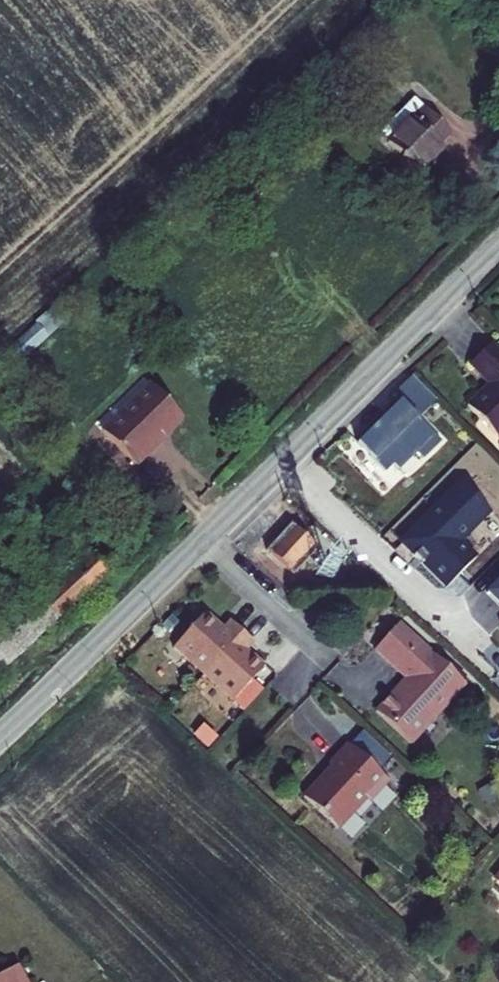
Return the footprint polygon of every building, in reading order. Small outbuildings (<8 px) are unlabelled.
[(451,138),(425,114),(387,153),(417,181),(446,152),(442,148),(451,138)] [(490,346),(469,365),(488,384),(464,406),(494,437),(498,432),(498,356),(490,346)] [(0,363),(0,387),(27,362),(16,349),(0,363)] [(357,442),(385,470),(392,464),(409,447),(421,460),(440,441),(412,413),(431,395),(410,374),(392,393),(400,400),(357,442)] [(146,399),(97,446),(131,482),(143,472),(138,467),(176,430),(146,399)] [(461,461),(496,499),(498,497),(498,475),(475,448),(461,461)] [(395,473),(408,498),(428,488),(416,463),(395,473)] [(423,567),(446,588),(477,554),(464,542),(493,511),(458,477),(397,543),(413,557),(419,550),(429,560),(423,567)] [(266,552),(293,576),(318,549),(291,524),(266,552)] [(52,567),(25,593),(35,604),(0,637),(0,688),(103,587),(70,550),(52,567)] [(487,591),(498,604),(498,579),(487,591)] [(174,648),(203,675),(241,633),(229,622),(219,632),(203,616),(174,648)] [(400,625),(376,651),(409,682),(397,696),(394,695),(377,713),(413,745),(468,685),(400,625)] [(241,633),(203,675),(233,702),(262,670),(244,653),(252,644),(241,633)] [(387,780),(347,744),(328,764),(332,767),(302,798),(337,829),(365,799),(369,802),(387,780)] [(15,968),(0,976),(0,981),(23,981),(15,968)]
